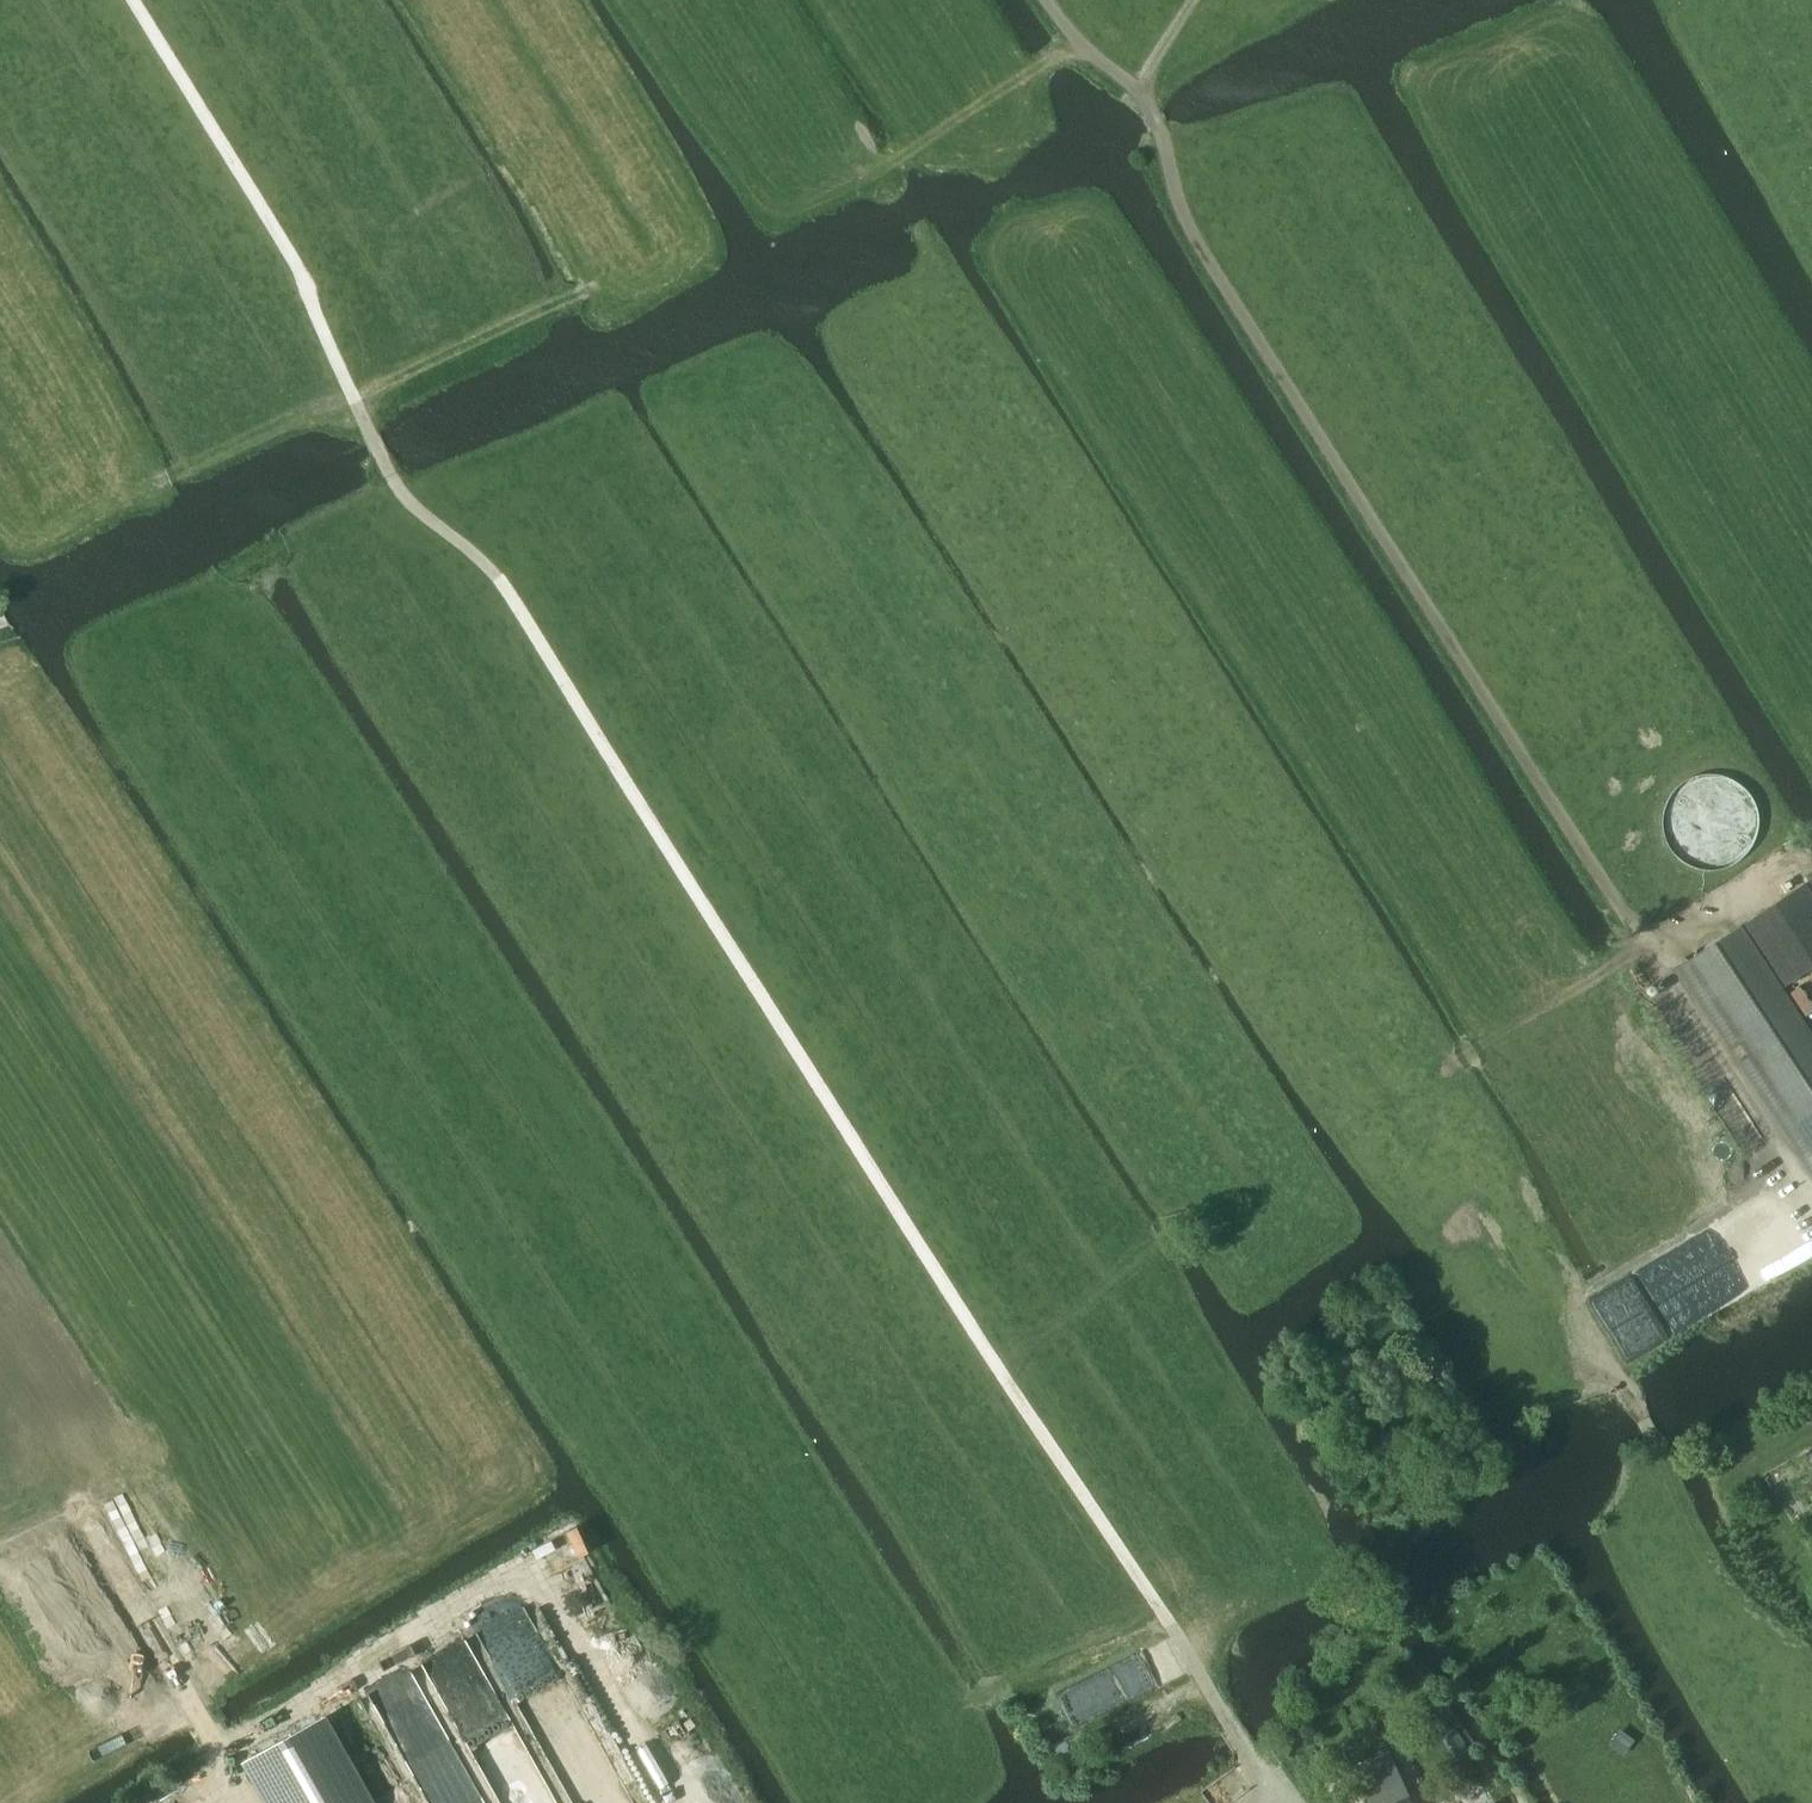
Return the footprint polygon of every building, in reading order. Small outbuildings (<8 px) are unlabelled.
[(1676,968),(1728,1047),(1738,1041),(1746,1054),(1738,1062),(1811,1176),(1811,1035),(1740,926),(1686,961),(1676,968)] [(251,1759),(276,1802),(374,1802),(326,1717),(251,1759)] [(1079,1731),(1053,1746),(1066,1769),(1092,1755),(1079,1731)] [(1369,1802),(1411,1802),(1388,1751),(1353,1767),(1369,1802)]
